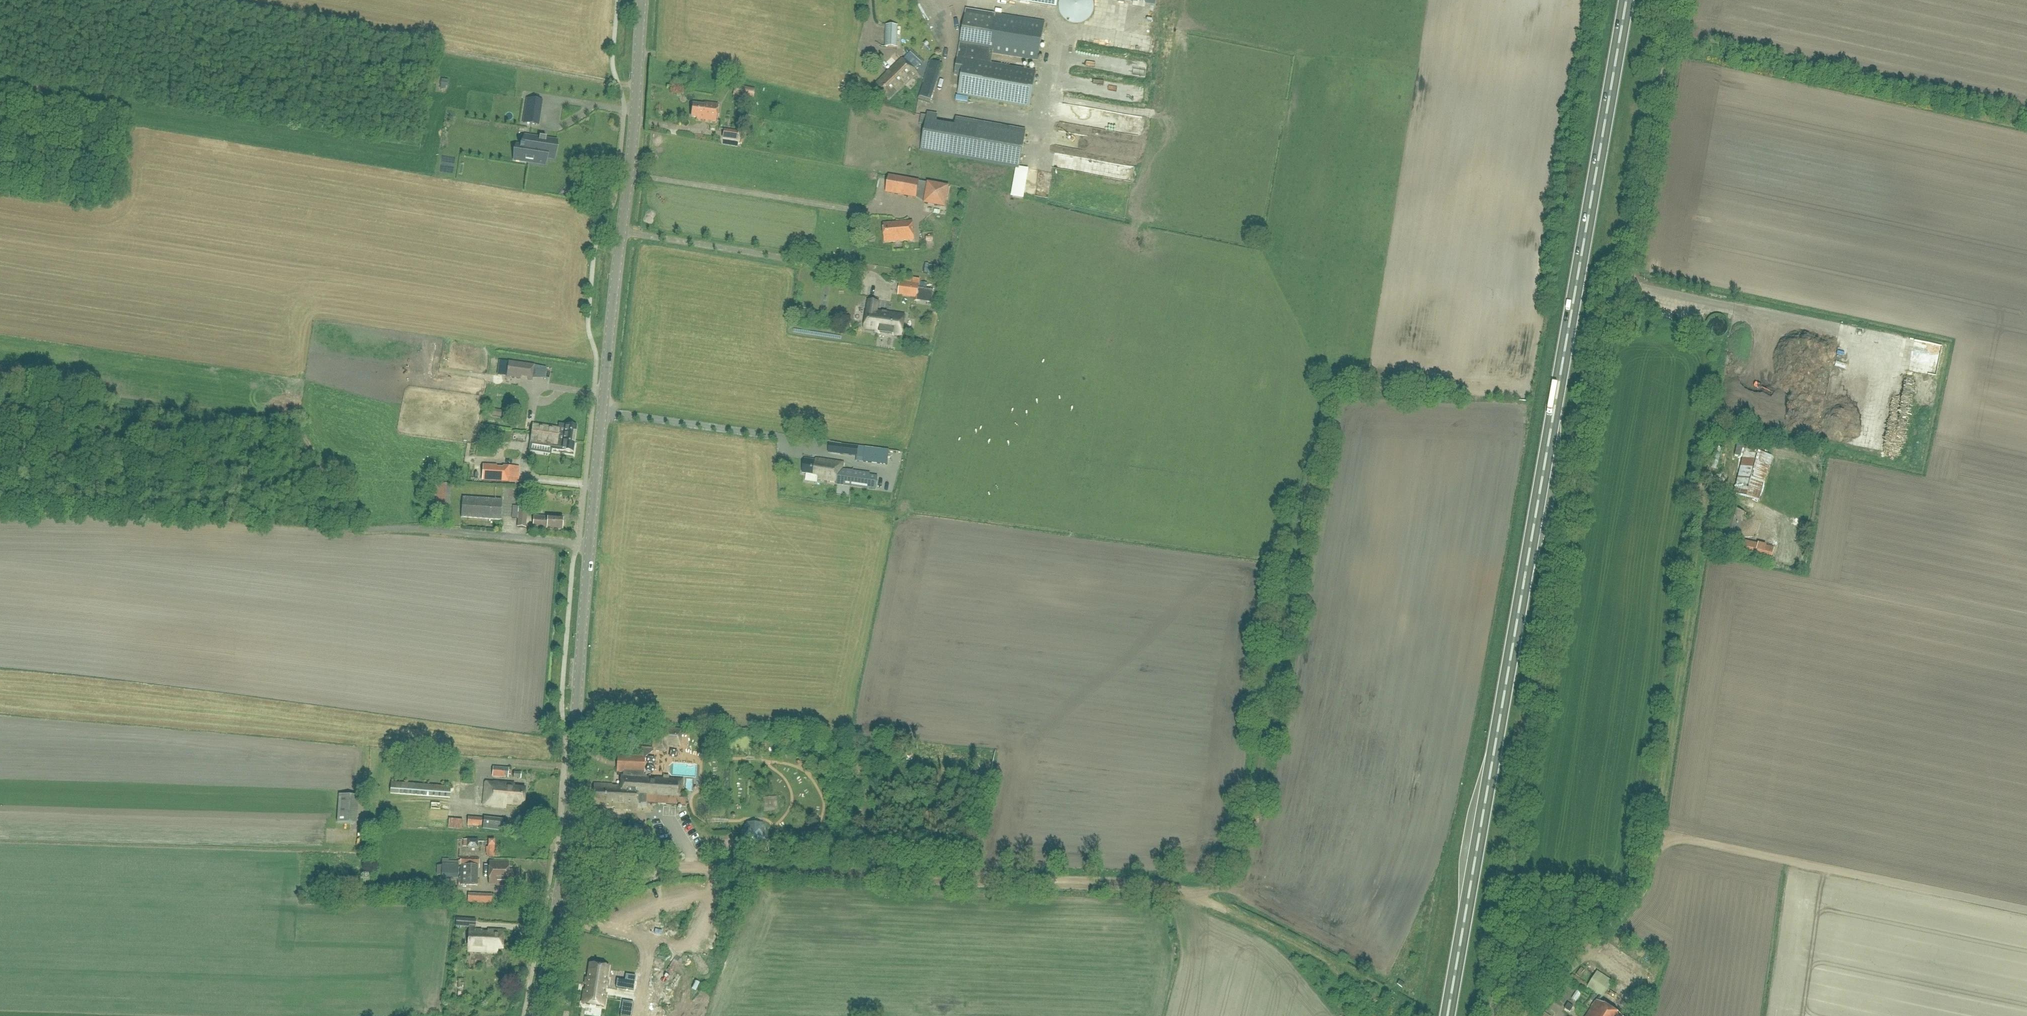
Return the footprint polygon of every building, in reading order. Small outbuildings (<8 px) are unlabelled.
[(1059,4),(1059,11),(1062,17),(1067,21),(1073,23),(1079,23),(1085,21),(1090,17),(1093,11),(1093,5),(1092,0),(1060,0),(1059,4)] [(1038,62),(1045,23),(966,10),(959,49),(961,49),(959,59),(958,59),(955,76),(962,77),(959,95),(1031,107),(1036,73),(991,66),(993,55),(1038,62)] [(898,48),(898,26),(885,26),(884,48),(898,48)] [(901,58),(875,86),(890,101),(917,72),(901,58)] [(929,99),(940,70),(942,65),(930,61),(928,66),(919,96),(929,99)] [(753,99),(754,91),(734,87),(732,96),(753,99)] [(527,99),(523,124),(536,126),(540,101),(527,99)] [(716,123),(718,105),(703,103),(703,105),(692,104),(691,118),(696,118),(696,120),(716,123)] [(920,125),(925,126),(921,151),(1019,168),(1025,133),(955,121),(954,129),(936,126),(937,118),(927,116),(921,115),(920,125)] [(736,141),(737,132),(723,130),(722,138),(736,141)] [(546,158),(553,160),(556,142),(525,137),(523,148),(520,147),(520,150),(523,150),(521,162),(545,165),(546,158)] [(1087,170),(1088,162),(1058,157),(1057,165),(1087,170)] [(918,182),(889,177),(886,193),(915,198),(918,182)] [(912,222),(883,224),(885,243),(914,241),(912,222)] [(917,299),(919,284),(900,282),(897,296),(917,299)] [(877,311),(878,303),(868,301),(864,329),(874,331),(874,333),(901,337),(904,315),(877,311)] [(858,315),(849,317),(852,332),(861,330),(858,315)] [(506,378),(520,380),(521,378),(528,379),(528,381),(532,382),(535,366),(508,362),(506,378)] [(573,453),(574,444),(576,428),(559,425),(559,428),(533,424),(530,443),(551,447),(551,450),(573,453)] [(1759,500),(1767,465),(1764,464),(1767,450),(1745,445),(1742,459),(1741,459),(1733,493),(1759,500)] [(844,446),(843,456),(857,457),(858,447),(844,446)] [(887,466),(889,451),(865,448),(863,463),(887,466)] [(804,461),(802,474),(806,475),(805,486),(817,488),(819,479),(836,482),(836,485),(867,489),(867,488),(876,490),(878,477),(869,476),(870,473),(843,469),(843,463),(816,459),(815,463),(811,462),(811,461),(806,460),(806,462),(804,461)] [(482,465),(482,482),(507,483),(508,467),(503,467),(503,468),(497,468),(497,466),(482,465)] [(450,513),(450,485),(432,485),(431,502),(435,502),(435,512),(450,513)] [(461,518),(500,520),(501,501),(462,498),(461,518)] [(512,507),(512,518),(517,519),(516,527),(525,528),(527,508),(519,507),(512,507)] [(1739,534),(1741,527),(1742,524),(1745,525),(1748,515),(1728,510),(1723,529),(1739,534)] [(533,517),(532,529),(562,531),(563,519),(533,517)] [(1764,561),(1764,560),(1770,561),(1772,549),(1767,548),(1736,541),(1733,553),(1764,561)] [(651,752),(666,753),(666,747),(681,748),(681,730),(652,729),(651,752)] [(649,759),(651,766),(658,763),(655,756),(649,759)] [(594,785),(593,805),(594,805),(604,806),(604,807),(615,808),(615,809),(637,810),(637,806),(646,806),(646,805),(685,807),(686,800),(678,799),(678,798),(682,798),(683,779),(668,778),(668,777),(663,777),(663,778),(656,777),(656,780),(651,779),(651,777),(643,777),(644,758),(618,757),(617,772),(623,773),(622,775),(620,775),(620,786),(594,785)] [(507,779),(508,772),(508,769),(493,768),(492,777),(507,779)] [(505,809),(505,805),(523,807),(525,789),(514,788),(514,784),(494,782),(494,783),(485,782),(483,805),(491,806),(491,807),(505,809)] [(449,799),(450,788),(391,783),(390,794),(449,799)] [(353,797),(339,800),(344,815),(347,814),(349,820),(359,817),(353,797)] [(849,811),(848,821),(860,822),(861,812),(849,811)] [(481,827),(481,819),(468,818),(467,826),(481,827)] [(744,838),(749,847),(759,847),(765,839),(770,836),(763,824),(747,823),(740,835),(744,838)] [(722,855),(730,854),(728,842),(720,843),(722,855)] [(486,848),(486,855),(486,858),(494,858),(494,848),(486,848)] [(477,886),(478,873),(481,873),(481,862),(468,862),(468,866),(460,866),(460,878),(457,878),(458,862),(448,862),(448,860),(442,859),(441,867),(437,867),(436,876),(441,876),(441,879),(458,879),(458,885),(477,886)] [(517,871),(508,871),(508,861),(489,861),(489,885),(497,885),(497,886),(513,886),(513,884),(517,884),(517,871)] [(475,928),(475,920),(456,918),(455,927),(475,928)] [(487,930),(487,932),(481,932),(481,931),(469,931),(468,951),(497,952),(497,948),(502,948),(502,931),(487,930)] [(586,980),(585,986),(587,986),(604,989),(607,989),(608,982),(606,982),(608,968),(590,965),(588,980),(586,980)] [(1588,985),(1604,996),(1614,981),(1598,970),(1588,985)] [(633,991),(635,979),(627,978),(625,990),(633,991)] [(606,995),(604,995),(604,989),(587,986),(586,992),(584,992),(582,1004),(604,1008),(606,995)] [(1563,997),(1566,1004),(1576,998),(1572,992),(1563,997)] [(1596,1001),(1586,1015),(1620,1015),(1596,1001)] [(620,1015),(631,1015),(633,1004),(622,1002),(620,1015)]
